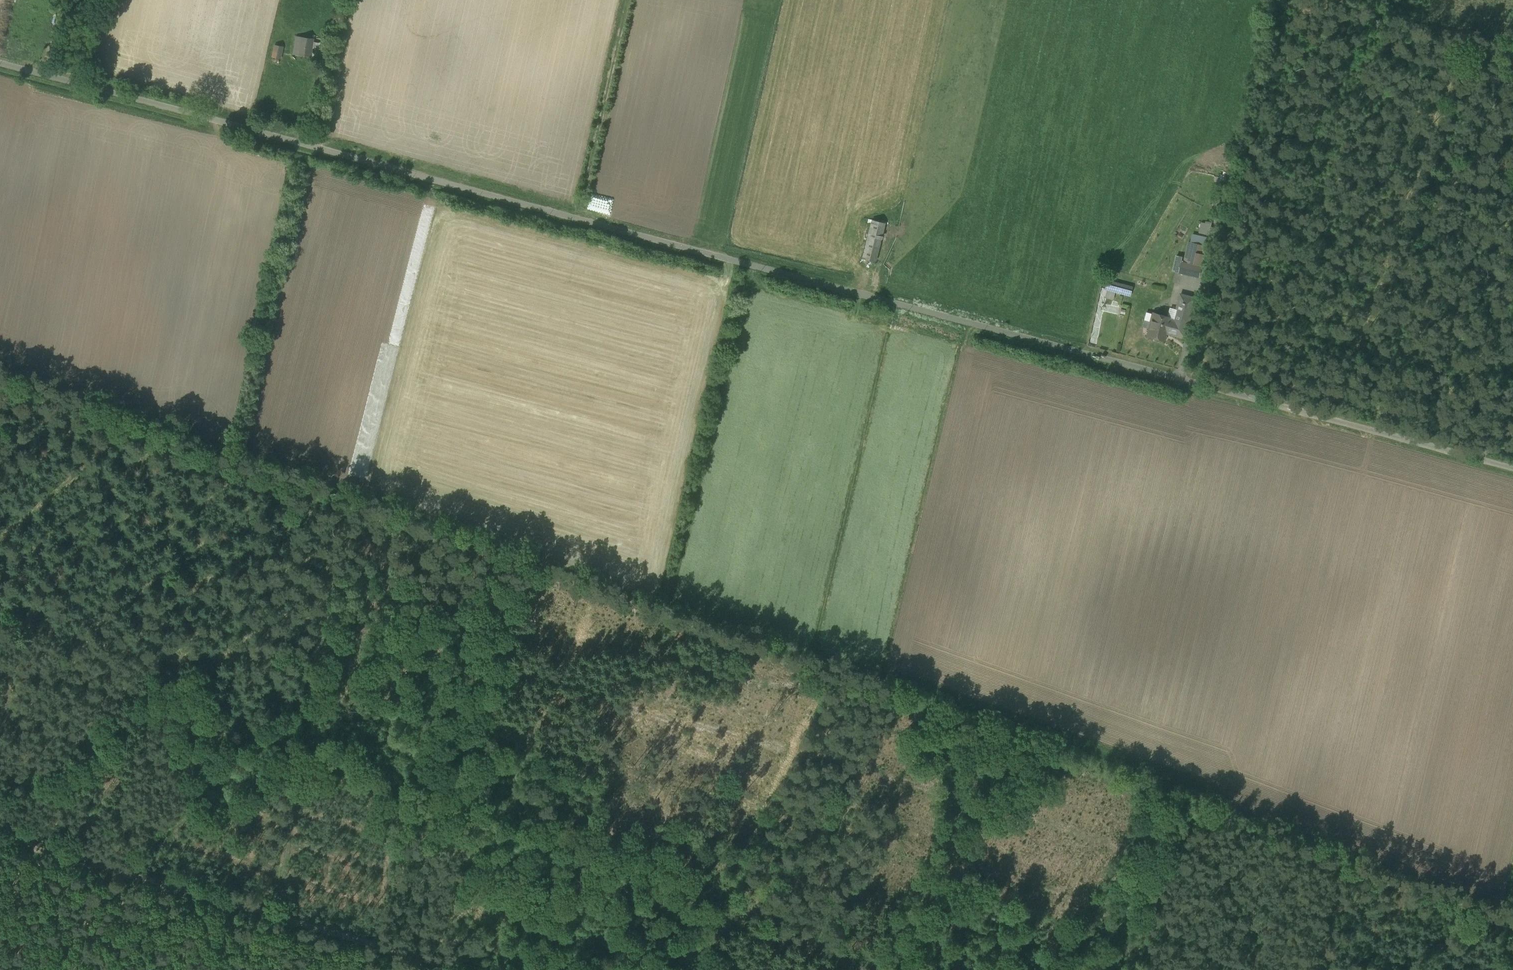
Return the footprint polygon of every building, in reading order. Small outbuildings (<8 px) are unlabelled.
[(313,37),(297,34),(294,52),(311,55),(313,37)] [(284,46),(274,44),(271,58),(281,60),(284,46)] [(885,222),(873,219),(869,234),(866,233),(865,237),(868,238),(863,258),(875,261),(885,222)] [(1195,233),(1193,241),(1207,244),(1209,236),(1195,233)] [(1207,246),(1189,242),(1185,262),(1182,261),(1180,272),(1200,276),(1202,266),(1207,246)] [(1123,285),(1107,280),(1105,288),(1121,292),(1123,285)] [(1177,310),(1171,308),(1169,317),(1154,313),(1154,314),(1147,312),(1143,326),(1150,328),(1148,335),(1163,339),(1165,332),(1186,338),(1189,323),(1196,298),(1181,294),(1177,310)]
